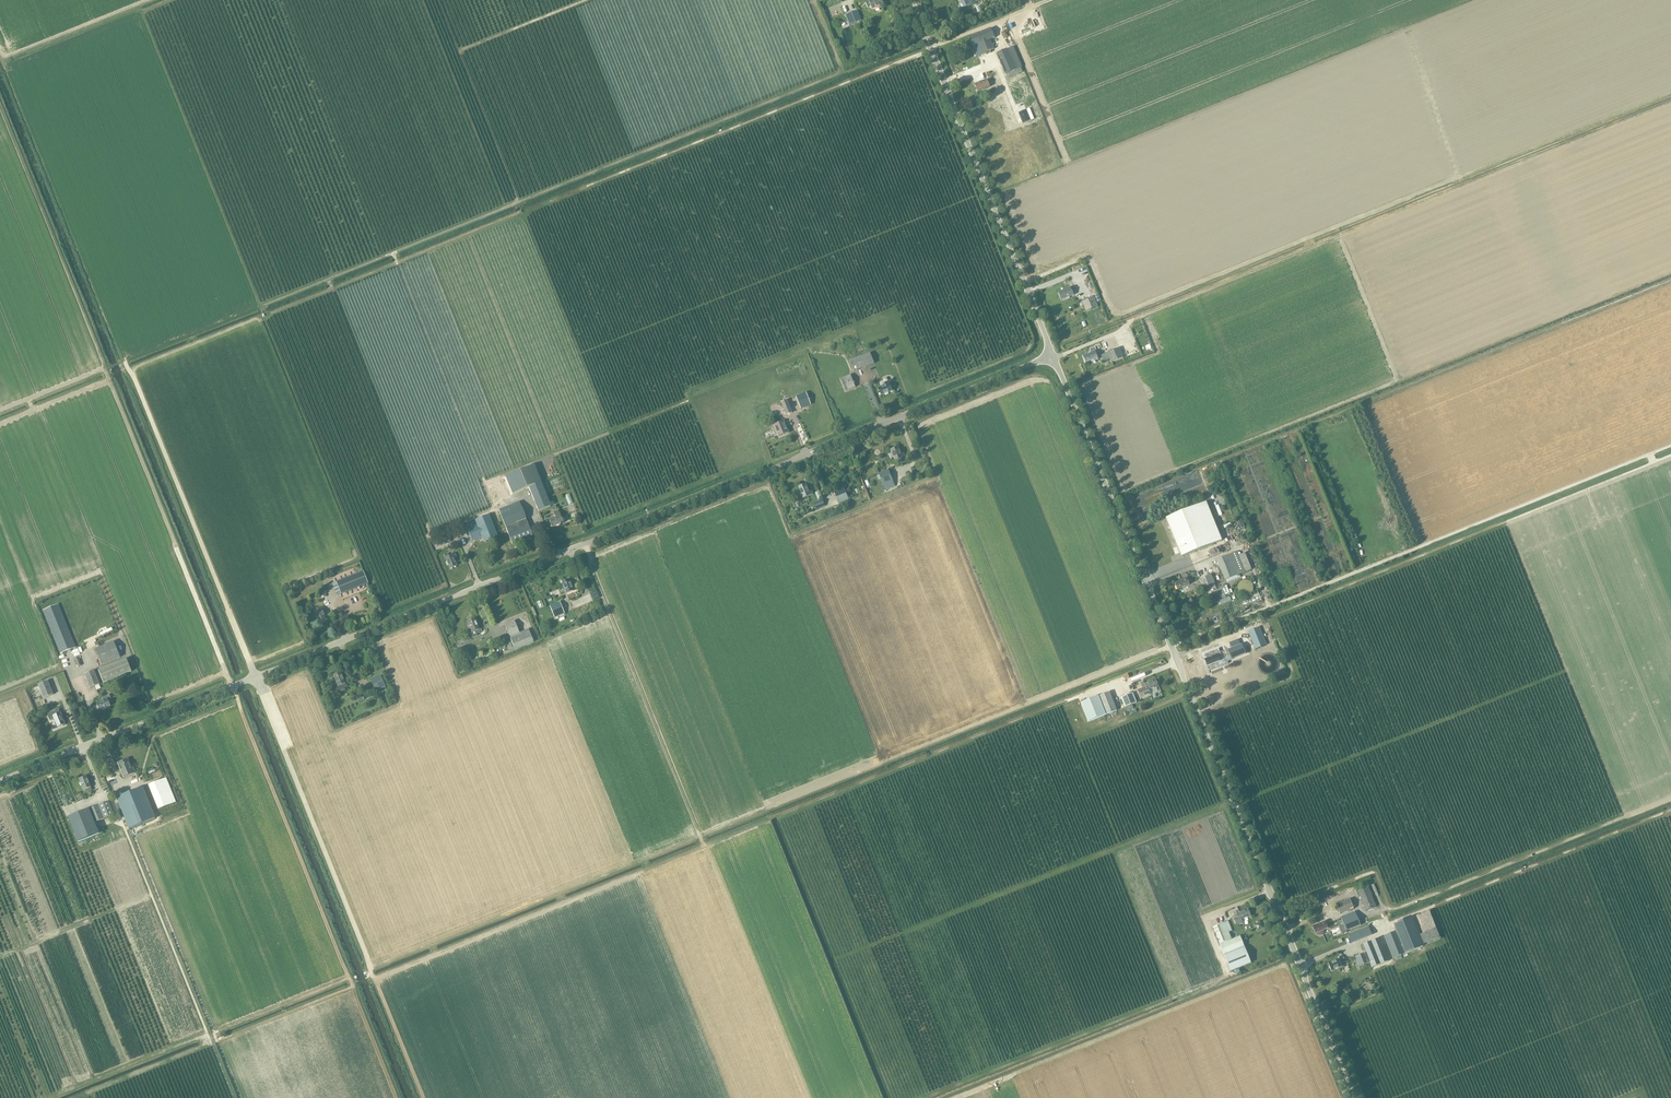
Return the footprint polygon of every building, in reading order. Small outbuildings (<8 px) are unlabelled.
[(882,4),(881,0),(873,0),(868,2),(865,3),(867,7),(870,6),(871,9),(882,4)] [(848,25),(860,21),(857,11),(845,15),(848,25)] [(994,49),(990,40),(995,38),(991,28),(969,37),(973,47),(977,56),(982,54),(994,49)] [(1007,78),(1022,71),(1021,67),(1022,66),(1013,46),(997,54),(1005,74),(1007,78)] [(989,84),(991,83),(990,79),(987,80),(975,84),(978,92),(990,87),(989,84)] [(1026,108),(1018,111),(1022,121),(1030,118),(1026,108)] [(1072,292),(1075,291),(1073,287),(1071,288),(1058,293),(1061,300),(1073,295),(1072,292)] [(1086,312),(1098,307),(1094,297),(1082,302),(1086,312)] [(1085,363),(1098,358),(1095,351),(1096,351),(1095,347),(1090,348),(1091,353),(1083,356),(1085,363)] [(1107,352),(1110,359),(1111,362),(1123,357),(1119,348),(1107,352)] [(1110,359),(1107,352),(1101,355),(1104,361),(1110,359)] [(854,371),(874,363),(870,353),(850,361),(854,371)] [(845,391),(855,387),(850,375),(841,379),(845,391)] [(881,395),(892,391),(889,384),(888,381),(884,383),(885,385),(878,388),(881,395)] [(801,409),(811,405),(806,393),(796,397),(801,409)] [(792,412),(787,400),(781,403),(786,415),(792,412)] [(784,421),(774,425),(775,427),(772,428),(775,435),(777,434),(778,437),(788,433),(784,421)] [(894,457),(895,461),(898,460),(899,463),(906,461),(903,453),(901,454),(898,447),(891,449),(892,452),(889,453),(891,458),(894,457)] [(529,487),(538,511),(550,506),(534,465),(505,477),(512,494),(529,487)] [(888,470),(878,474),(885,490),(895,486),(893,482),(888,470)] [(1180,481),(1181,487),(1193,484),(1192,478),(1180,481)] [(803,498),(813,494),(811,490),(808,491),(806,484),(798,487),(803,498)] [(839,503),(848,499),(844,487),(834,491),(839,503)] [(1229,491),(1225,492),(1233,520),(1237,518),(1229,491)] [(813,503),(816,509),(824,505),(822,500),(813,503)] [(532,536),(521,507),(519,502),(499,510),(505,527),(512,544),(532,536)] [(1182,557),(1222,541),(1206,502),(1166,518),(1182,557)] [(1219,516),(1222,515),(1217,504),(1214,505),(1219,516)] [(563,523),(559,513),(558,510),(553,512),(555,515),(556,518),(549,521),(552,528),(563,523)] [(483,542),(497,536),(489,515),(475,520),(477,525),(467,529),(472,541),(481,537),(483,542)] [(1237,552),(1217,560),(1225,580),(1245,572),(1237,552)] [(454,554),(449,556),(448,553),(444,555),(449,569),(456,566),(454,559),(456,558),(454,554)] [(336,582),(341,594),(368,583),(363,571),(336,582)] [(1177,590),(1189,585),(1187,578),(1188,578),(1187,574),(1181,575),(1182,580),(1174,583),(1177,590)] [(1203,589),(1215,584),(1211,575),(1199,579),(1203,589)] [(566,593),(576,590),(574,585),(571,586),(569,579),(562,582),(566,593)] [(1247,580),(1245,580),(1242,580),(1240,582),(1238,584),(1237,586),(1237,589),(1238,591),(1239,593),(1241,595),(1243,596),(1246,596),(1248,596),(1251,594),(1252,592),(1253,590),(1253,588),(1253,585),(1252,583),(1250,581),(1247,580)] [(1230,588),(1228,589),(1226,585),(1218,588),(1222,596),(1232,592),(1230,588)] [(1230,613),(1261,602),(1258,593),(1227,603),(1230,613)] [(554,618),(564,614),(559,602),(549,606),(554,618)] [(57,604),(43,610),(61,653),(75,648),(57,604)] [(322,612),(325,611),(323,606),(314,610),(318,622),(325,619),(322,612)] [(468,628),(470,628),(472,632),(474,631),(476,634),(480,632),(479,629),(474,618),(467,621),(468,625),(467,625),(468,628)] [(528,629),(519,633),(514,621),(504,625),(515,650),(533,642),(528,629)] [(1255,649),(1266,645),(1259,627),(1248,631),(1255,649)] [(114,642),(95,649),(101,665),(120,657),(114,642)] [(1232,659),(1246,654),(1242,644),(1228,649),(1232,659)] [(1205,662),(1209,671),(1217,667),(1216,663),(1219,661),(1217,655),(1220,653),(1218,648),(1204,654),(1205,656),(1206,656),(1207,658),(1204,659),(1205,662)] [(126,660),(98,671),(103,683),(131,672),(126,660)] [(89,688),(99,684),(94,670),(84,674),(89,688)] [(347,685),(345,683),(340,672),(333,675),(337,686),(336,686),(333,686),(333,693),(337,693),(339,693),(342,692),(343,691),(346,690),(345,688),(348,686),(347,685)] [(375,691),(385,687),(380,675),(370,679),(375,691)] [(1151,694),(1149,690),(1158,686),(1156,679),(1144,684),(1141,685),(1143,688),(1137,690),(1141,698),(1151,694)] [(47,681),(38,684),(38,685),(43,698),(53,695),(47,681)] [(1110,692),(1081,703),(1088,721),(1106,714),(1117,710),(1110,692)] [(1132,704),(1137,703),(1133,693),(1121,697),(1126,711),(1133,708),(1132,704)] [(109,703),(112,702),(109,694),(101,697),(103,700),(96,703),(99,710),(110,706),(109,703)] [(57,727),(64,724),(60,713),(53,716),(57,727)] [(127,759),(117,763),(123,777),(134,773),(133,770),(132,770),(127,759)] [(87,792),(91,790),(90,787),(86,776),(79,779),(83,790),(86,789),(87,792)] [(166,778),(149,785),(159,809),(176,802),(166,778)] [(142,787),(117,798),(129,829),(155,818),(142,787)] [(104,819),(113,815),(108,801),(98,805),(89,809),(68,817),(78,842),(102,832),(100,827),(96,829),(94,823),(104,819)] [(1365,910),(1375,907),(1368,886),(1357,890),(1365,910)] [(1336,905),(1340,915),(1354,909),(1350,899),(1336,905)] [(1241,920),(1250,916),(1247,909),(1236,914),(1233,915),(1234,918),(1233,918),(1236,926),(1243,924),(1241,920)] [(1413,921),(1422,917),(1419,910),(1410,914),(1413,921)] [(1346,930),(1360,925),(1355,911),(1341,917),(1346,930)] [(1325,922),(1326,921),(1325,918),(1319,918),(1320,923),(1312,926),(1314,933),(1316,932),(1316,934),(1317,935),(1319,935),(1322,934),(1323,933),(1323,931),(1323,930),(1327,928),(1325,922)] [(1393,958),(1405,953),(1423,946),(1411,918),(1394,925),(1396,931),(1384,936),(1393,958)] [(1219,945),(1224,955),(1244,947),(1240,936),(1232,939),(1225,922),(1212,927),(1217,939),(1219,945)] [(1372,935),(1369,929),(1368,926),(1348,934),(1352,943),(1372,935)] [(1388,960),(1386,955),(1379,938),(1371,941),(1363,945),(1366,952),(1354,957),(1358,967),(1370,962),(1372,967),(1388,961),(1388,960)] [(1244,947),(1224,955),(1223,955),(1230,971),(1251,963),(1244,947)] [(1341,963),(1344,962),(1342,958),(1339,959),(1328,963),(1331,970),(1342,966),(1341,963)]
